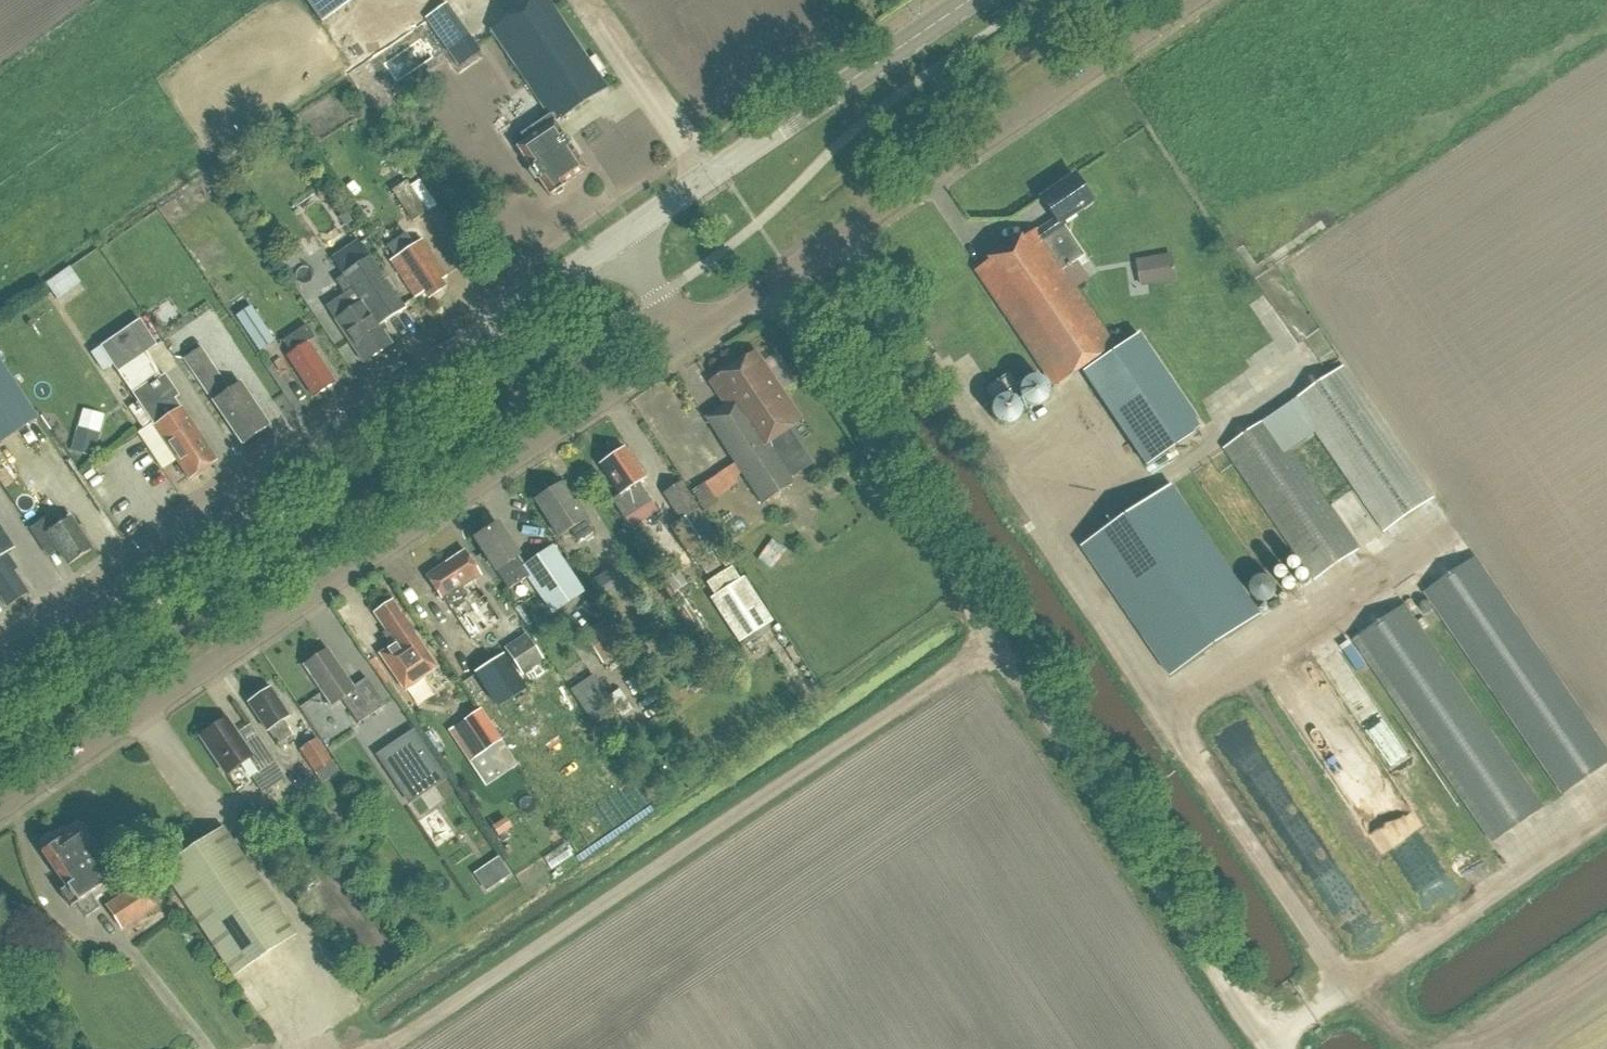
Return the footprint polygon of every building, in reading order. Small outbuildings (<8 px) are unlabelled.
[(358,0),(304,0),(321,25),(358,0)] [(571,183),(570,181),(585,171),(552,124),(606,88),(546,0),(534,0),(489,30),(549,118),(522,136),(526,142),(517,149),(549,197),(571,183)] [(448,49),(470,34),(447,2),(426,16),(448,49)] [(1074,177),(1041,199),(1055,219),(1036,231),(1037,232),(974,275),(1052,389),(1085,367),(1114,347),(1062,270),(1083,256),(1061,223),(1091,202),(1074,177)] [(411,222),(426,213),(405,182),(391,192),(411,222)] [(427,299),(443,287),(440,282),(445,278),(421,242),(390,263),(414,298),(422,292),(427,299)] [(1170,253),(1149,257),(1153,283),(1175,279),(1170,253)] [(403,310),(368,259),(342,276),(352,291),(327,308),(335,321),(334,321),(362,363),(389,345),(377,327),(403,310)] [(57,298),(81,281),(70,265),(46,282),(57,298)] [(258,353),(274,342),(250,307),(234,318),(258,353)] [(117,372),(155,345),(139,320),(100,347),(90,353),(102,371),(112,365),(117,372)] [(313,397),(334,383),(307,343),(314,338),(305,325),(282,341),(290,353),(286,356),(313,397)] [(1082,373),(1146,467),(1201,429),(1137,335),(1082,373)] [(192,372),(208,361),(200,349),(184,360),(192,372)] [(801,421),(781,389),(756,352),(749,356),(711,381),(726,405),(705,418),(706,420),(707,419),(761,505),(793,484),(789,479),(811,465),(788,429),(801,421)] [(34,417),(0,367),(0,440),(34,417)] [(1384,533),(1434,499),(1345,368),(1294,402),(1384,533)] [(992,400),(1014,384),(1007,374),(985,389),(992,400)] [(164,376),(159,379),(158,376),(132,394),(161,437),(160,438),(187,479),(191,476),(193,478),(212,464),(211,463),(215,460),(188,419),(187,420),(168,391),(172,388),(164,376)] [(1016,393),(1016,395),(1016,398),(1017,401),(1019,404),(1020,406),(1022,408),(1025,409),(1028,410),(1031,411),(1035,410),(1038,409),(1040,408),(1042,406),(1044,404),(1045,402),(1046,398),(1046,395),(1046,393),(1045,389),(1044,387),(1042,384),(1040,383),(1038,381),(1034,380),(1031,380),(1027,380),(1025,381),(1022,383),(1020,384),(1018,386),(1017,389),(1016,393)] [(214,392),(208,396),(212,402),(212,403),(240,445),(267,427),(239,384),(229,391),(218,398),(214,392)] [(986,413),(986,415),(986,418),(987,421),(988,423),(990,426),(992,428),(995,429),(999,431),(1001,431),(1005,430),(1008,429),(1010,428),(1012,426),(1015,423),(1016,421),(1016,418),(1017,415),(1016,413),(1015,409),(1014,407),(1012,405),(1010,403),(1008,401),(1004,400),(1001,400),(997,401),(995,401),(992,403),(990,405),(989,407),(987,410),(986,413)] [(136,402),(128,408),(142,430),(151,424),(136,402)] [(1314,581),(1359,550),(1269,419),(1225,450),(1314,581)] [(93,458),(99,433),(76,426),(69,452),(93,458)] [(623,520),(649,502),(636,483),(643,479),(623,450),(598,466),(619,496),(611,501),(623,520)] [(686,551),(714,534),(679,483),(661,495),(678,521),(669,526),(686,551)] [(571,504),(559,485),(534,501),(558,538),(569,530),(577,542),(590,533),(583,521),(585,520),(574,502),(571,504)] [(1171,678),(1262,617),(1173,486),(1082,548),(1171,678)] [(55,527),(48,516),(28,530),(42,551),(53,544),(68,566),(90,551),(68,518),(55,527)] [(523,568),(517,558),(517,557),(495,525),(473,540),(495,572),(494,572),(507,591),(528,576),(552,611),(578,594),(549,550),(523,568)] [(12,572),(16,570),(7,556),(11,551),(0,534),(0,601),(5,608),(26,593),(12,572)] [(766,538),(753,557),(768,568),(781,549),(766,538)] [(464,551),(445,564),(425,577),(442,602),(461,589),(480,576),(464,551)] [(1606,767),(1606,751),(1477,560),(1428,593),(1566,795),(1606,767)] [(616,565),(589,583),(597,596),(613,585),(617,591),(628,584),(616,565)] [(674,567),(662,575),(673,594),(686,585),(674,567)] [(730,568),(705,584),(714,597),(710,599),(737,643),(770,622),(743,578),(739,581),(730,568)] [(391,602),(373,614),(386,632),(382,634),(391,647),(379,655),(396,680),(404,691),(421,679),(421,680),(437,669),(413,634),(414,633),(402,615),(401,616),(391,602)] [(1358,641),(1495,843),(1545,809),(1407,608),(1358,641)] [(602,663),(625,648),(605,617),(583,632),(602,663)] [(523,674),(545,660),(526,632),(504,647),(523,674)] [(353,690),(327,650),(303,667),(330,707),(341,700),(358,724),(384,706),(367,680),(353,690)] [(502,655),(475,673),(497,707),(525,689),(502,655)] [(594,724),(618,709),(594,673),(571,689),(594,724)] [(276,702),(268,690),(247,704),(266,732),(266,731),(276,746),(291,736),(281,721),(290,715),(280,700),(276,702)] [(484,752),(500,741),(480,711),(464,722),(484,752)] [(244,745),(226,719),(199,737),(225,775),(249,758),(259,774),(252,779),(262,794),(284,778),(256,737),(244,745)] [(412,735),(380,757),(402,789),(434,767),(412,735)] [(314,773),(331,762),(316,739),(298,751),(313,774),(314,773)] [(115,878),(81,827),(59,842),(50,841),(42,846),(41,852),(64,887),(58,892),(69,908),(115,878)] [(294,936),(222,828),(159,870),(159,871),(139,884),(140,885),(107,907),(121,929),(154,907),(154,906),(175,892),(232,977),(294,936)] [(498,860),(476,875),(486,890),(508,875),(498,860)]
